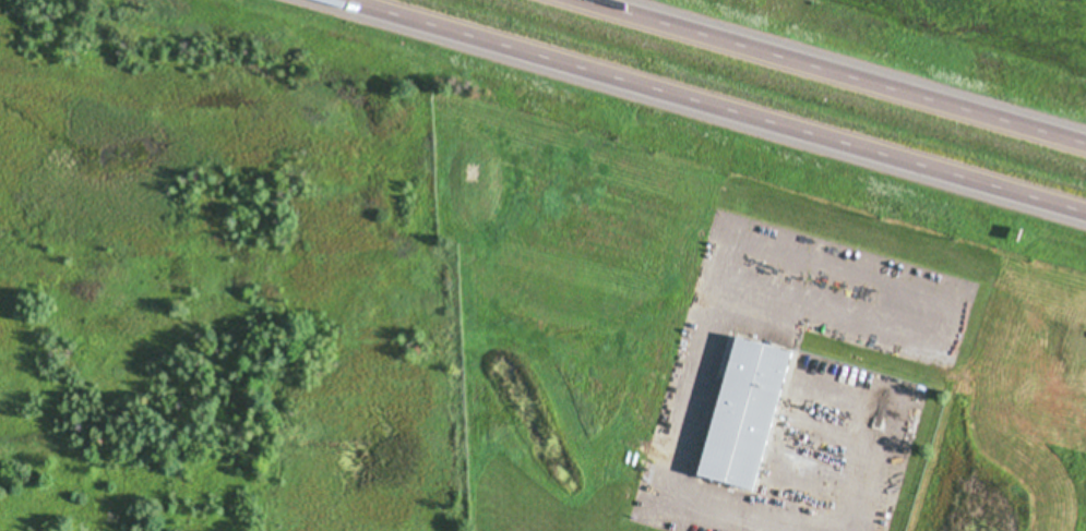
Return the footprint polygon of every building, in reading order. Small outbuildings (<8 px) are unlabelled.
[(691,474),(749,488),(781,347),(724,334),(691,474)]
